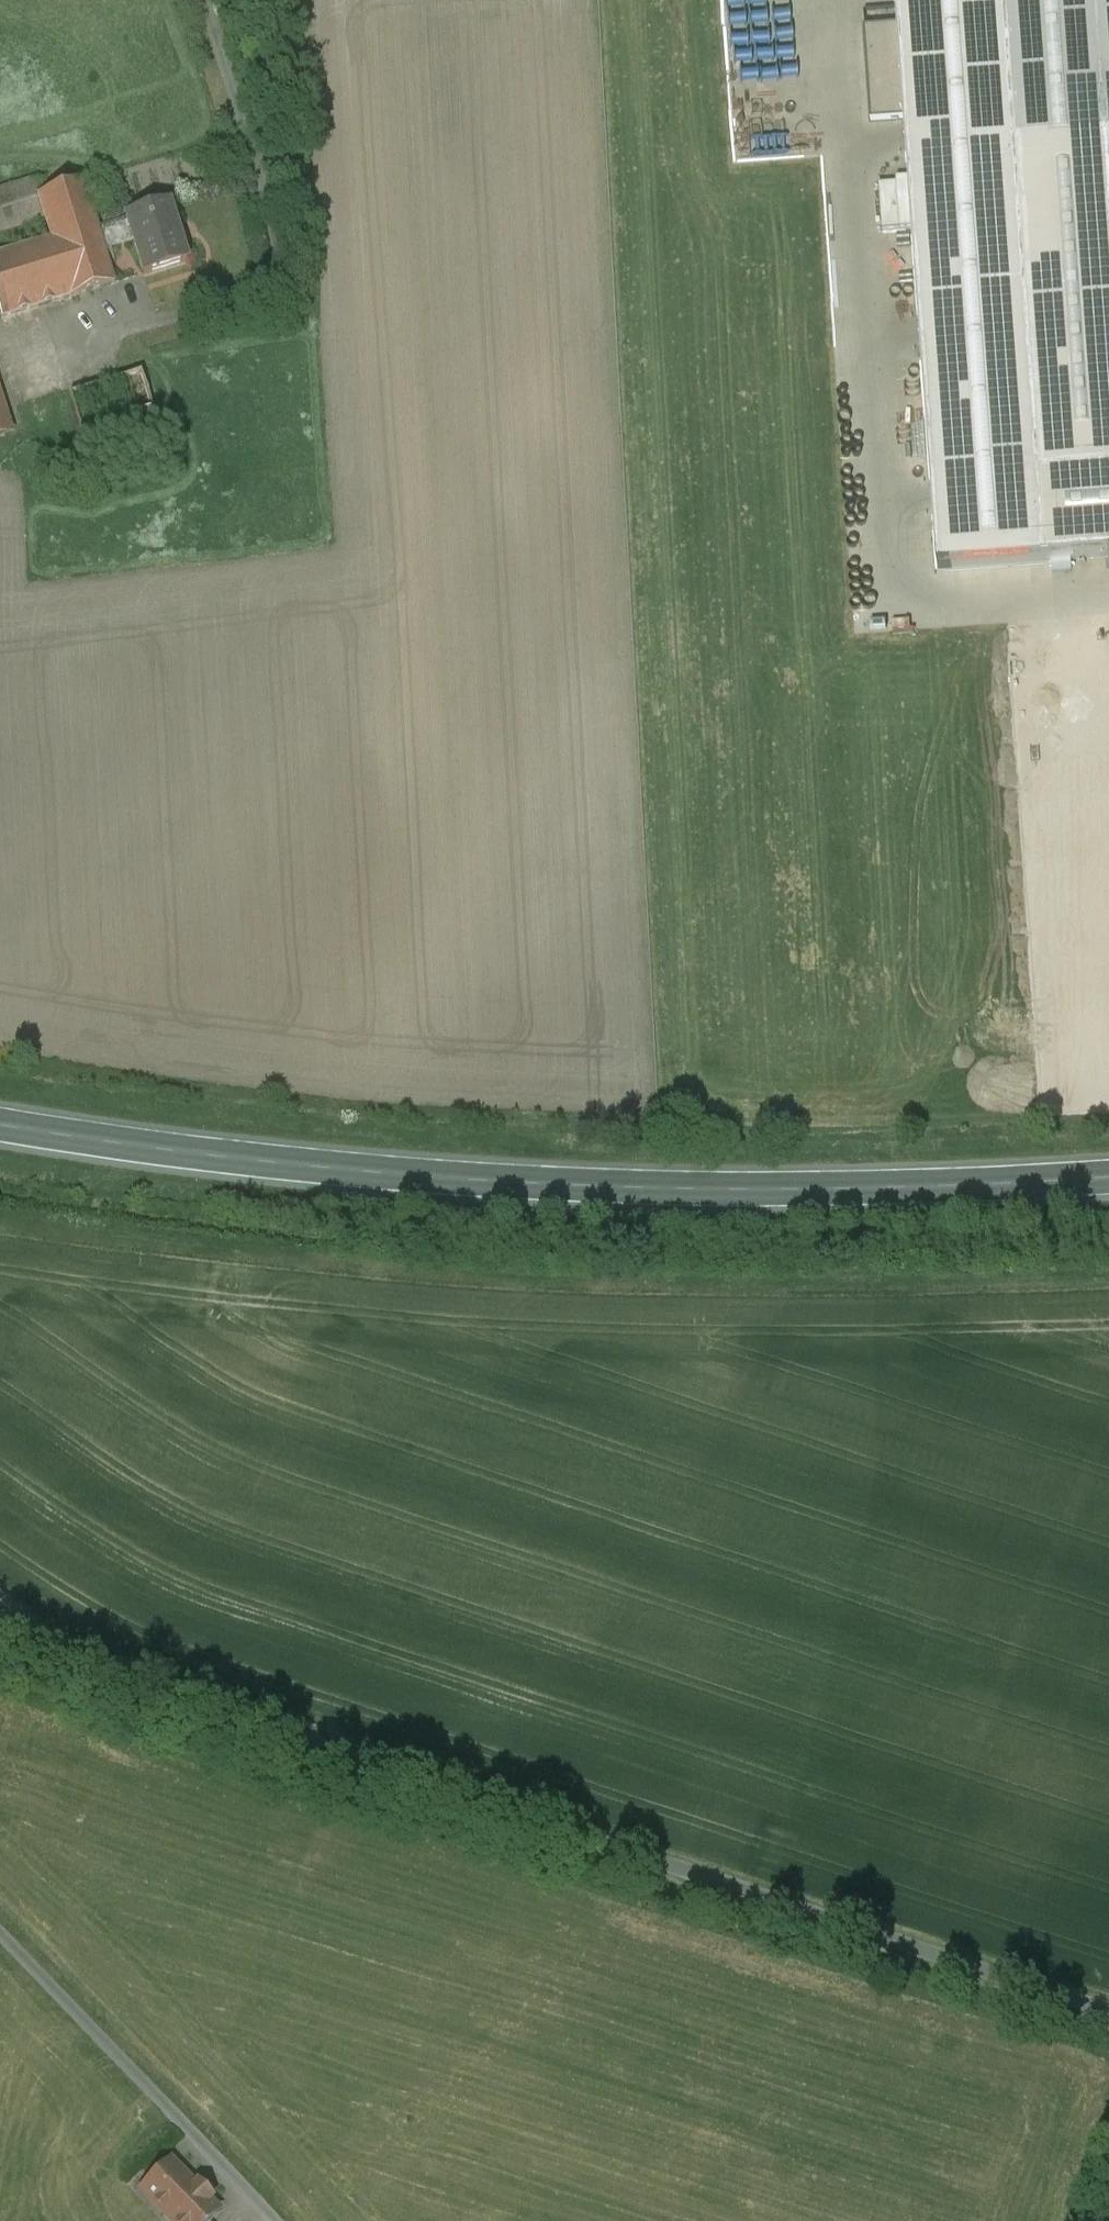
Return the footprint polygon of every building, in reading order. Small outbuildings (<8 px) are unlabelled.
[(1015,148),(1004,0),(893,0),(939,575),(1108,561),(1108,140),(1015,148)] [(1015,148),(1108,140),(1108,0),(1004,0),(1015,148)] [(0,256),(0,313),(2,320),(115,285),(104,251),(99,233),(83,184),(39,197),(34,181),(12,187),(12,186),(9,186),(10,188),(0,191),(0,233),(21,227),(21,229),(24,228),(24,226),(45,219),(52,240),(0,256)] [(170,204),(127,217),(129,224),(99,233),(104,251),(134,242),(145,276),(188,263),(170,204)] [(142,373),(71,395),(86,445),(157,423),(142,373)] [(165,2179),(103,2111),(65,2145),(126,2214),(165,2179)]
